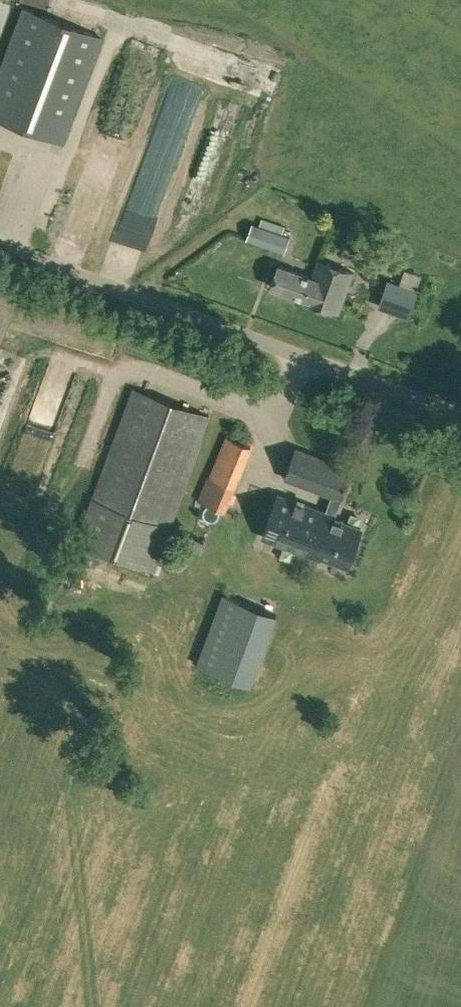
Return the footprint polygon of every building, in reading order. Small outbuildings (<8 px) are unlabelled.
[(64,144),(104,36),(24,6),(0,69),(0,120),(64,144)] [(176,166),(185,150),(173,143),(164,159),(176,166)] [(246,240),(285,254),(291,237),(283,234),(285,226),(262,218),(260,225),(252,223),(246,240)] [(131,234),(158,241),(161,230),(133,223),(131,234)] [(312,304),(338,313),(351,277),(353,272),(319,259),(317,266),(317,265),(313,275),(278,263),(269,286),(313,301),(312,304)] [(378,307),(409,318),(419,290),(388,279),(378,307)] [(75,542),(160,570),(165,556),(160,554),(211,417),(133,387),(75,542)] [(193,510),(209,517),(213,506),(226,511),(252,447),(226,435),(209,475),(208,475),(198,499),(197,499),(193,510)] [(354,469),(296,447),(284,479),(342,501),(354,469)] [(14,508),(22,491),(12,486),(4,503),(14,508)] [(362,528),(335,518),(329,516),(325,514),(278,496),(262,537),(319,558),(320,556),(347,566),(362,528)] [(197,664),(253,684),(279,615),(222,594),(197,664)]
